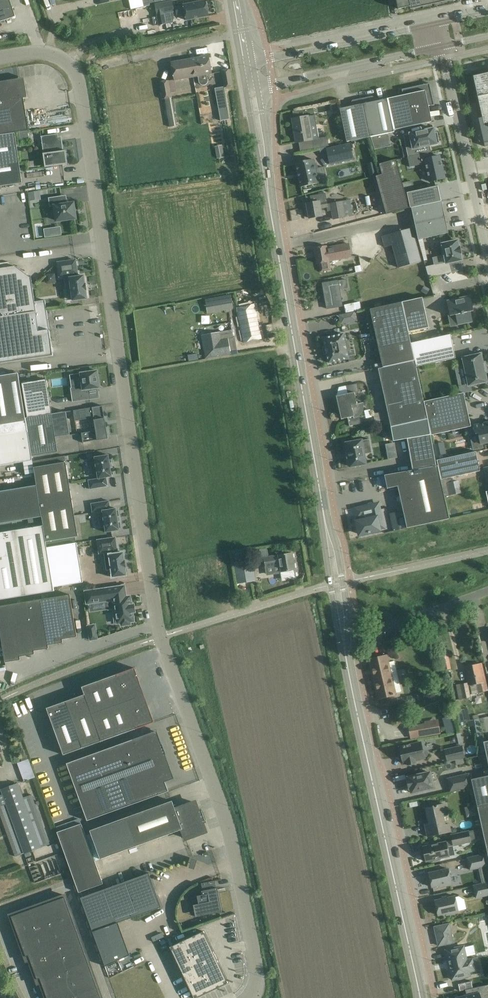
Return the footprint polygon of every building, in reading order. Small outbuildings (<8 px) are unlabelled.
[(10,0),(0,0),(0,22),(16,17),(10,0)] [(133,9),(154,3),(153,0),(131,0),(133,9)] [(409,0),(396,0),(398,9),(410,7),(409,0)] [(410,7),(411,9),(423,7),(421,0),(409,0),(410,7)] [(172,1),(155,4),(157,16),(159,25),(159,26),(167,24),(165,14),(175,12),(172,1)] [(186,20),(209,16),(206,1),(183,5),(183,6),(176,7),(177,15),(185,13),(186,20)] [(207,75),(212,74),(209,56),(190,59),(193,77),(199,76),(200,83),(201,85),(204,86),(206,85),(208,84),(208,82),(207,75)] [(193,77),(190,59),(171,62),(174,80),(193,77)] [(233,86),(230,70),(221,71),(224,88),(233,86)] [(473,77),(479,102),(475,103),(485,147),(487,146),(487,73),(473,77)] [(24,98),(28,98),(24,78),(0,82),(0,135),(62,124),(59,107),(26,112),(24,98)] [(166,101),(170,127),(177,126),(170,85),(169,81),(160,82),(163,99),(165,99),(166,101)] [(397,97),(387,99),(394,130),(432,122),(429,106),(432,105),(432,106),(435,105),(431,89),(430,89),(425,90),(424,85),(418,86),(402,90),(402,92),(403,92),(404,95),(397,97)] [(389,133),(394,132),(394,130),(387,99),(378,101),(377,99),(372,96),(353,101),(349,106),(350,107),(340,109),(347,142),(372,137),(389,133)] [(227,103),(218,104),(221,120),(229,119),(227,103)] [(294,119),(293,119),(294,119),(297,132),(295,133),(296,143),(312,140),(312,143),(313,147),(313,150),(329,146),(328,137),(319,139),(317,125),(315,115),(308,116),(300,118),(294,119)] [(412,146),(406,147),(408,157),(429,152),(431,152),(430,146),(440,143),(438,132),(435,133),(434,128),(410,134),(412,146)] [(28,131),(19,132),(20,139),(29,138),(28,131)] [(15,133),(0,135),(0,187),(22,184),(15,133)] [(389,133),(372,137),(375,150),(391,146),(389,133)] [(59,141),(58,134),(41,137),(42,144),(51,143),(53,152),(43,154),(45,168),(63,165),(62,158),(67,157),(66,151),(63,151),(62,141),(59,141)] [(350,144),(326,149),(328,157),(330,165),(353,159),(350,144)] [(216,149),(217,158),(224,157),(223,148),(216,149)] [(408,157),(410,167),(426,164),(430,182),(445,179),(444,177),(445,177),(443,167),(442,167),(440,156),(430,158),(429,152),(408,157)] [(313,159),(296,163),(301,187),(328,181),(324,167),(315,169),(313,159)] [(383,175),(376,176),(387,214),(409,208),(396,160),(380,164),(383,175)] [(438,186),(407,193),(410,208),(411,208),(442,202),(438,186)] [(312,203),(307,204),(310,218),(319,216),(322,216),(321,209),(327,207),(328,212),(332,211),(330,204),(328,204),(326,193),(310,196),(312,203)] [(75,210),(74,203),(63,205),(61,196),(49,198),(50,205),(54,204),(57,221),(76,218),(75,217),(77,216),(76,210),(75,210)] [(354,222),(350,200),(342,201),(330,204),(332,211),(335,227),(337,227),(347,224),(347,223),(354,222)] [(418,240),(449,233),(442,201),(442,202),(411,208),(418,240)] [(381,236),(384,247),(391,246),(398,269),(421,262),(411,228),(381,236)] [(452,273),(450,263),(462,260),(461,254),(460,247),(459,247),(458,241),(440,245),(443,256),(445,256),(446,263),(426,267),(429,278),(452,273)] [(351,258),(349,244),(327,248),(326,246),(315,248),(317,264),(329,262),(329,261),(351,258)] [(71,275),(71,278),(70,278),(73,301),(87,299),(84,276),(76,277),(76,274),(78,274),(76,260),(58,263),(60,277),(71,275)] [(53,356),(45,300),(35,302),(31,279),(15,267),(0,269),(0,364),(53,356)] [(338,281),(323,283),(327,309),(343,306),(338,281)] [(424,286),(421,291),(426,294),(429,290),(424,286)] [(231,295),(205,300),(208,314),(233,309),(231,295)] [(474,311),(470,296),(447,301),(450,316),(456,315),(458,325),(473,322),(470,312),(474,311)] [(429,328),(422,298),(402,302),(409,332),(429,328)] [(415,361),(409,332),(402,302),(370,309),(383,368),(415,361)] [(360,303),(345,306),(346,314),(362,310),(360,303)] [(257,316),(254,305),(237,309),(242,329),(243,329),(243,331),(242,332),(245,344),(260,341),(256,325),(257,325),(256,316),(257,316)] [(348,323),(356,321),(354,312),(346,314),(348,323)] [(231,354),(228,339),(221,340),(219,332),(204,335),(208,359),(231,354)] [(325,338),(323,338),(324,340),(329,362),(329,363),(330,363),(347,359),(349,359),(348,358),(347,351),(350,350),(348,342),(345,342),(343,335),(344,335),(343,334),(342,334),(342,335),(325,338)] [(456,359),(451,334),(411,343),(417,367),(456,359)] [(481,355),(481,354),(480,354),(464,358),(460,359),(462,367),(465,366),(469,385),(469,386),(470,386),(470,385),(486,382),(487,382),(487,381),(485,372),(486,372),(487,372),(485,363),(484,363),(484,364),(483,364),(481,355)] [(428,419),(415,361),(378,369),(391,427),(428,419)] [(81,388),(81,387),(71,388),(73,402),(90,400),(89,392),(87,392),(87,390),(100,388),(98,371),(81,373),(83,387),(81,388)] [(0,376),(0,435),(28,430),(26,418),(19,375),(18,373),(0,376)] [(52,414),(47,380),(22,384),(28,418),(52,414)] [(347,394),(336,396),(342,419),(348,418),(350,426),(360,423),(359,416),(361,415),(362,413),(363,410),(363,408),(363,406),(363,403),(363,402),(357,404),(355,393),(359,392),(357,384),(345,387),(347,394)] [(424,402),(428,419),(431,434),(432,435),(471,427),(464,393),(448,396),(424,402)] [(94,418),(96,431),(81,433),(83,443),(108,439),(103,406),(92,408),(94,418)] [(92,408),(73,411),(75,421),(94,418),(92,408)] [(28,418),(26,418),(28,430),(32,456),(58,452),(56,438),(70,435),(66,412),(52,414),(28,418)] [(391,427),(393,441),(407,439),(413,470),(436,466),(431,435),(431,434),(428,419),(391,427)] [(474,425),(476,434),(479,433),(481,444),(487,443),(487,422),(474,425)] [(28,430),(0,435),(0,466),(33,461),(32,456),(28,430)] [(362,441),(346,443),(348,453),(347,453),(348,458),(349,458),(350,467),(366,464),(364,454),(371,453),(369,439),(362,441)] [(480,471),(476,452),(437,460),(441,480),(480,471)] [(109,455),(95,457),(96,463),(91,464),(93,475),(98,474),(98,479),(89,481),(90,489),(108,486),(106,478),(112,477),(109,455)] [(37,486),(40,505),(72,499),(66,462),(34,467),(37,486)] [(438,466),(436,466),(413,470),(385,475),(388,489),(403,485),(410,516),(405,517),(407,528),(407,529),(450,519),(438,466)] [(474,482),(477,498),(486,496),(482,480),(474,482)] [(453,482),(446,484),(449,495),(456,494),(461,493),(458,481),(453,482)] [(40,505),(37,486),(0,492),(0,524),(42,517),(40,505)] [(72,499),(40,505),(42,517),(46,542),(78,537),(72,499)] [(91,504),(91,505),(92,505),(93,512),(93,513),(94,513),(103,511),(103,516),(99,517),(101,528),(105,527),(106,532),(106,533),(107,533),(107,532),(119,530),(120,530),(120,529),(118,522),(119,522),(119,521),(118,518),(119,518),(118,517),(116,509),(116,508),(115,509),(111,509),(109,502),(109,501),(108,501),(92,504),(91,504)] [(378,504),(356,509),(358,517),(361,517),(361,520),(362,521),(357,522),(360,535),(369,533),(371,533),(371,532),(379,530),(379,528),(377,519),(381,518),(378,504)] [(400,530),(398,518),(396,512),(390,514),(394,531),(400,530)] [(405,517),(398,518),(400,530),(407,528),(405,517)] [(43,526),(0,533),(0,600),(54,591),(43,526)] [(116,551),(117,551),(116,543),(116,539),(115,538),(98,540),(100,553),(111,552),(111,554),(111,555),(110,555),(110,556),(111,563),(106,563),(107,570),(109,570),(112,569),(113,575),(113,576),(113,577),(114,577),(116,577),(124,576),(126,576),(127,576),(127,574),(126,572),(124,554),(124,553),(122,553),(116,554),(116,551)] [(83,583),(77,543),(47,548),(54,591),(55,591),(54,587),(83,583)] [(292,553),(264,558),(265,567),(281,565),(283,581),(296,578),(292,553)] [(238,562),(242,583),(252,581),(249,565),(248,561),(248,560),(238,562)] [(130,597),(126,597),(124,586),(86,592),(87,603),(107,600),(109,610),(113,609),(115,623),(117,622),(118,623),(121,623),(122,625),(130,624),(130,622),(133,621),(132,613),(135,612),(134,605),(131,605),(130,597)] [(77,637),(70,594),(26,602),(34,651),(49,648),(48,645),(63,643),(62,639),(77,637)] [(34,651),(26,602),(0,606),(0,631),(5,663),(20,660),(20,657),(35,654),(34,651)] [(448,653),(441,654),(445,670),(451,669),(448,653)] [(396,694),(387,656),(369,660),(378,698),(396,694)] [(487,691),(482,664),(466,667),(472,694),(487,691)] [(135,668),(82,687),(85,695),(47,708),(64,755),(155,723),(154,721),(152,722),(147,708),(140,711),(131,686),(138,684),(133,670),(135,669),(135,668)] [(468,683),(461,684),(463,699),(471,697),(468,683)] [(430,704),(444,701),(442,692),(428,695),(430,704)] [(431,720),(424,721),(425,723),(408,726),(411,740),(434,735),(431,720)] [(67,764),(87,821),(169,791),(165,782),(175,779),(157,731),(132,740),(67,764)] [(423,750),(421,742),(405,746),(405,745),(403,746),(400,747),(400,749),(398,751),(399,756),(402,756),(403,763),(407,762),(408,765),(416,763),(415,761),(425,758),(425,757),(427,757),(427,756),(428,755),(428,754),(428,753),(428,752),(427,751),(426,750),(425,749),(423,750)] [(465,757),(462,746),(445,750),(448,762),(460,759),(460,760),(465,758),(465,757)] [(24,781),(36,778),(31,759),(19,762),(24,781)] [(412,793),(419,791),(425,790),(434,788),(432,780),(430,781),(428,773),(408,777),(409,780),(407,780),(409,788),(411,788),(412,793)] [(450,791),(473,786),(478,808),(487,805),(487,776),(470,780),(469,774),(447,778),(450,791)] [(18,783),(1,789),(3,795),(0,796),(0,805),(0,806),(0,807),(0,814),(15,857),(24,854),(41,847),(50,844),(32,794),(23,797),(18,783)] [(172,801),(90,831),(101,859),(183,830),(186,839),(206,832),(202,822),(204,821),(200,811),(199,812),(195,802),(175,810),(172,801)] [(447,815),(444,804),(426,808),(429,823),(425,824),(428,836),(451,831),(449,824),(445,825),(443,816),(447,815)] [(478,808),(487,848),(487,805),(478,808)] [(57,832),(79,892),(103,884),(82,824),(57,832)] [(446,842),(448,847),(453,846),(471,842),(468,831),(451,835),(452,840),(446,842)] [(446,842),(423,847),(425,854),(423,855),(425,861),(426,861),(426,862),(434,860),(434,861),(440,860),(440,859),(450,856),(447,847),(448,847),(446,842)] [(487,866),(485,854),(467,858),(470,870),(487,866)] [(452,884),(449,869),(429,873),(432,887),(439,886),(440,887),(452,884)] [(81,898),(106,966),(130,955),(128,951),(126,952),(115,924),(162,907),(151,878),(149,879),(148,876),(150,875),(149,873),(81,898)] [(197,896),(199,904),(194,905),(196,916),(204,915),(222,912),(217,888),(216,888),(215,881),(201,883),(203,891),(202,891),(202,895),(197,896)] [(474,886),(476,898),(487,895),(487,883),(474,886)] [(10,917),(16,934),(18,933),(20,940),(18,941),(24,957),(27,956),(36,980),(39,979),(45,997),(101,997),(102,996),(96,980),(95,980),(92,973),(94,973),(88,956),(86,957),(84,950),(85,949),(79,932),(78,933),(75,926),(77,925),(66,897),(65,897),(64,895),(58,897),(59,899),(52,902),(51,900),(35,906),(36,908),(28,910),(28,908),(11,914),(11,916),(10,917)] [(459,912),(455,896),(435,901),(438,915),(446,914),(446,915),(459,912)] [(453,942),(449,924),(435,927),(439,946),(453,942)] [(194,997),(197,997),(228,983),(204,932),(170,948),(194,997)] [(467,960),(464,946),(446,950),(448,961),(449,961),(451,968),(450,968),(452,980),(470,976),(469,971),(480,969),(478,958),(467,960)] [(471,981),(458,984),(460,991),(473,988),(471,981)] [(456,997),(486,997),(486,995),(487,995),(487,985),(466,990),(467,996),(456,997)]
